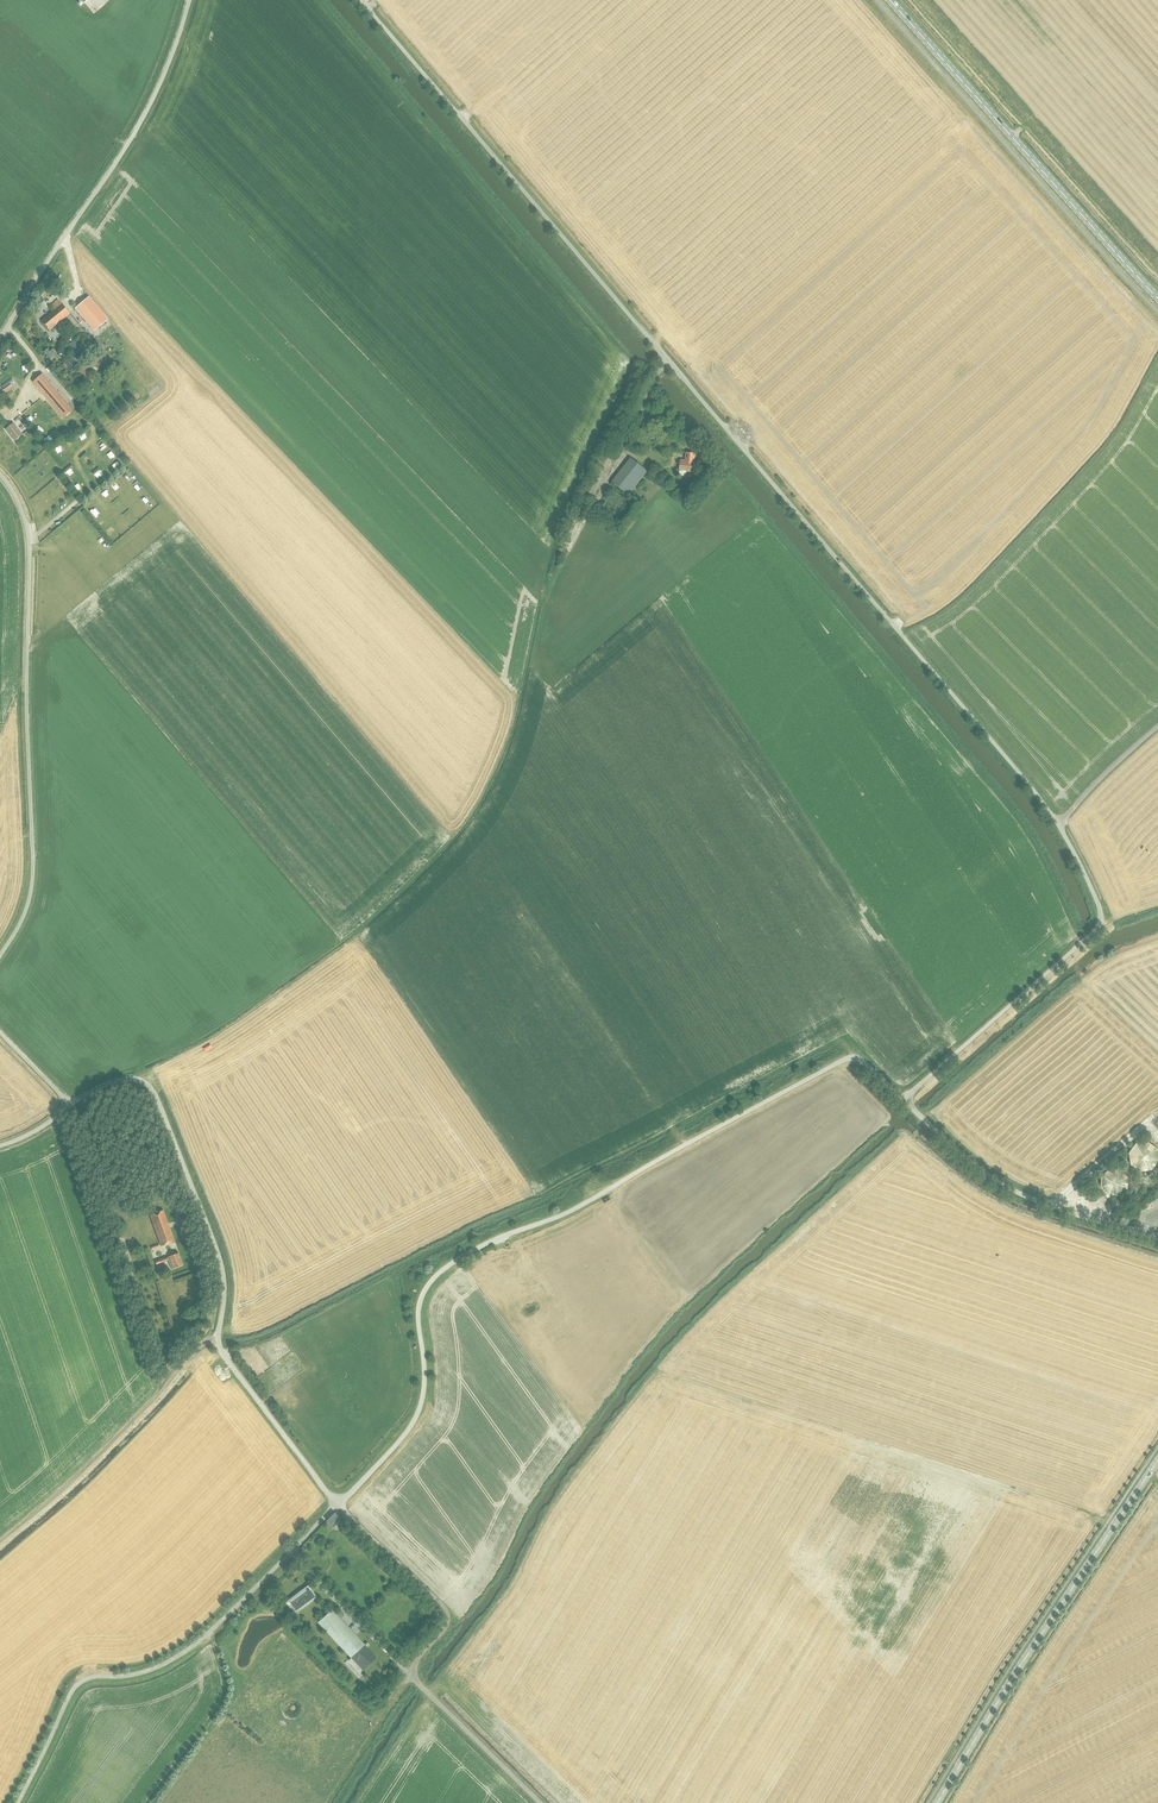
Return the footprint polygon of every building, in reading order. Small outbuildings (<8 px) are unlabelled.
[(48,291),(54,286),(49,280),(43,285),(48,291)] [(76,308),(75,309),(94,331),(96,330),(108,320),(89,297),(76,308)] [(49,331),(69,313),(62,304),(41,321),(49,331)] [(70,346),(68,348),(75,356),(84,347),(81,343),(78,346),(73,340),(69,344),(70,346)] [(95,348),(89,341),(87,343),(93,351),(95,348)] [(57,361),(60,358),(52,350),(50,352),(48,349),(44,352),(50,360),(54,357),(57,361)] [(32,382),(44,396),(63,418),(73,410),(42,374),(32,382)] [(14,389),(18,386),(13,380),(3,388),(5,392),(12,386),(14,389)] [(19,437),(22,435),(14,423),(13,424),(11,424),(10,425),(9,427),(6,430),(14,441),(16,440),(17,440),(19,438),(19,437)] [(692,472),(694,462),(695,454),(686,453),(685,460),(680,460),(679,470),(679,476),(686,477),(687,471),(692,472)] [(628,495),(647,471),(630,458),(612,482),(628,495)] [(1157,1150),(1157,1149),(1149,1143),(1144,1152),(1152,1158),(1153,1155),(1157,1158),(1157,1157),(1157,1154),(1156,1153),(1157,1150)] [(161,1247),(174,1242),(163,1210),(150,1215),(161,1247)] [(530,1247),(528,1243),(525,1244),(523,1239),(513,1244),(517,1253),(530,1247)] [(501,1262),(517,1258),(515,1248),(498,1253),(501,1262)] [(168,1256),(173,1269),(183,1265),(178,1253),(168,1256)] [(334,1513),(326,1521),(333,1528),(341,1520),(339,1517),(334,1513)] [(315,1596),(307,1586),(288,1600),(296,1610),(315,1596)] [(377,1658),(364,1644),(332,1609),(318,1622),(363,1671),(377,1658)]
